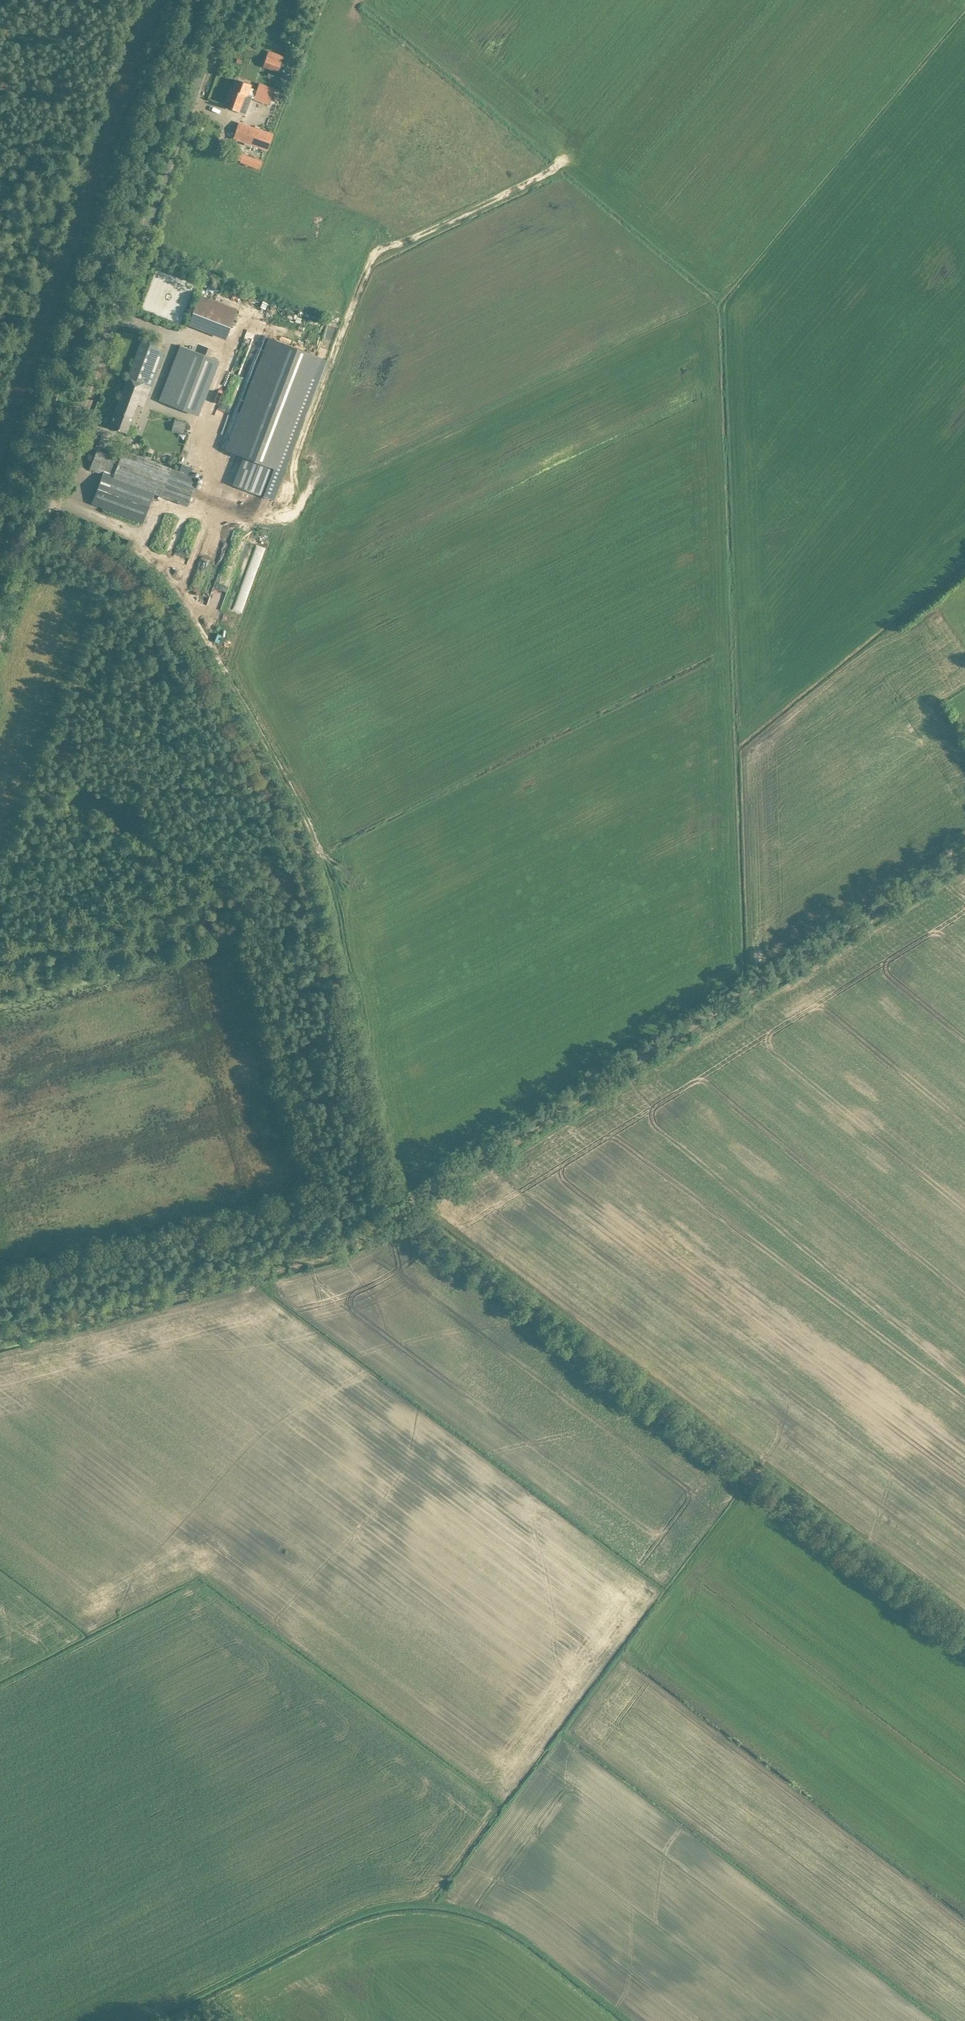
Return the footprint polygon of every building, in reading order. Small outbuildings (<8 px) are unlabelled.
[(262,67),(277,72),(283,55),(268,50),(262,67)] [(238,110),(245,113),(251,97),(269,104),(274,89),(259,83),(256,90),(239,83),(236,91),(231,89),(225,106),(238,110)] [(234,138),(268,149),(273,134),(239,123),(234,138)] [(187,324),(225,339),(237,308),(199,294),(187,324)] [(164,351),(158,349),(161,342),(143,335),(109,426),(126,433),(137,404),(144,406),(164,351)] [(277,341),(235,453),(276,469),(319,356),(277,341)] [(181,345),(160,400),(199,415),(220,360),(181,345)] [(188,421),(174,417),(171,429),(185,433),(188,421)] [(97,450),(89,469),(103,474),(92,501),(144,521),(154,493),(188,506),(198,478),(122,450),(113,447),(110,454),(97,450)] [(179,540),(174,566),(187,569),(192,542),(179,540)]
